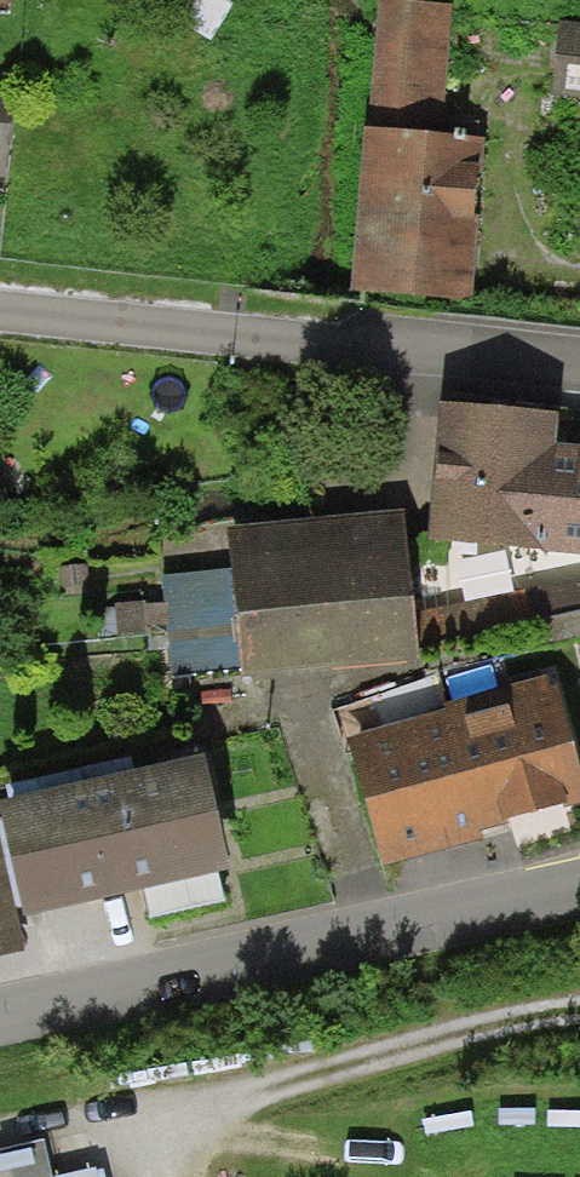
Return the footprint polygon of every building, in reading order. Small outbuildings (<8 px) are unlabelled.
[(451,6),(380,0),(369,133),(440,139),(451,6)] [(559,23),(552,96),(579,99),(579,25),(559,23)] [(363,132),(350,292),(471,302),(475,254),(485,143),(440,139),(369,133),(363,132)] [(439,408),(427,545),(579,557),(579,451),(556,449),(559,418),(496,412),(439,408)] [(418,663),(402,513),(225,532),(230,569),(240,669),(242,682),(418,663)] [(240,669),(230,569),(162,576),(172,676),(240,669)] [(444,707),(446,712),(481,835),(496,830),(579,807),(579,777),(551,676),(444,707)] [(483,841),(481,835),(446,712),(346,740),(383,869),(464,846),(483,841)] [(204,761),(0,809),(0,820),(24,923),(61,914),(231,874),(204,761)] [(0,850),(0,961),(25,955),(0,850)] [(43,1143),(0,1153),(0,1176),(51,1176),(43,1143)]
